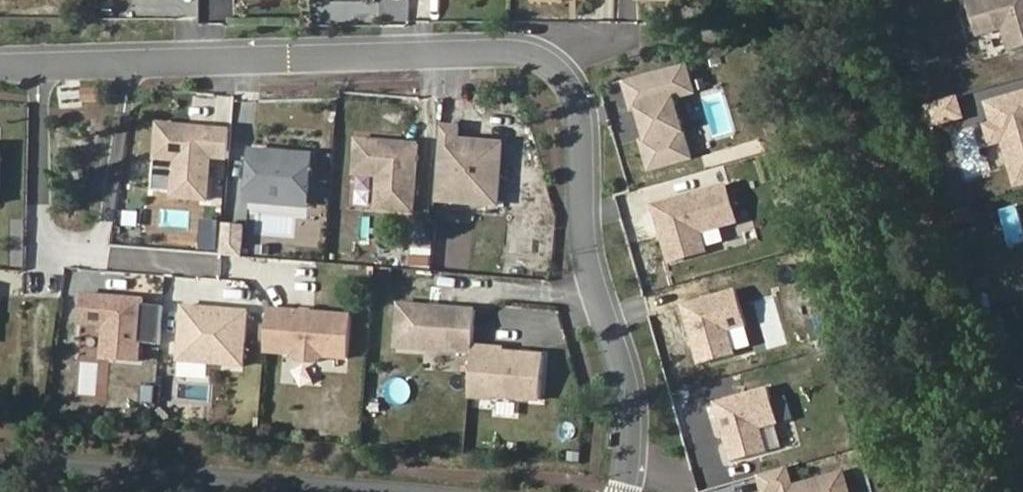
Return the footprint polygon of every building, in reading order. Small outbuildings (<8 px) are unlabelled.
[(968,2),(977,35),(1004,27),(1011,50),(1022,46),(1022,0),(976,0),(968,2)] [(993,101),(999,123),(1004,121),(1009,139),(1005,141),(1016,185),(1022,183),(1022,93),(993,101)] [(963,116),(957,95),(924,104),(930,125),(963,116)] [(214,128),(158,123),(155,158),(177,160),(174,195),(208,198),(214,128)] [(459,126),(441,125),(435,199),(498,204),(503,143),(458,139),(459,126)] [(418,143),(357,139),(354,173),(378,175),(375,208),(413,211),(418,143)] [(312,154),(252,149),(248,200),(293,204),(295,188),(309,189),(312,154)] [(737,221),(726,185),(654,206),(670,261),(707,250),(701,231),(737,221)] [(248,225),(223,224),(221,254),(246,256),(248,225)] [(747,325),(737,288),(682,304),(699,364),(740,353),(733,328),(747,325)] [(145,299),(82,294),(80,323),(106,325),(103,357),(139,360),(145,299)] [(473,345),(476,309),(399,303),(396,346),(472,352),(473,345)] [(249,310),(183,305),(180,354),(210,356),(209,362),(245,365),(249,310)] [(351,316),(287,310),(283,352),(293,353),(299,360),(316,361),(323,355),(348,357),(351,316)] [(491,346),(473,345),(472,352),(469,396),(494,398),(494,395),(542,399),(545,354),(491,350),(491,346)] [(779,423),(769,387),(715,402),(732,460),(768,450),(761,428),(779,423)] [(809,459),(758,474),(763,491),(848,491),(843,474),(816,482),(809,459)]
